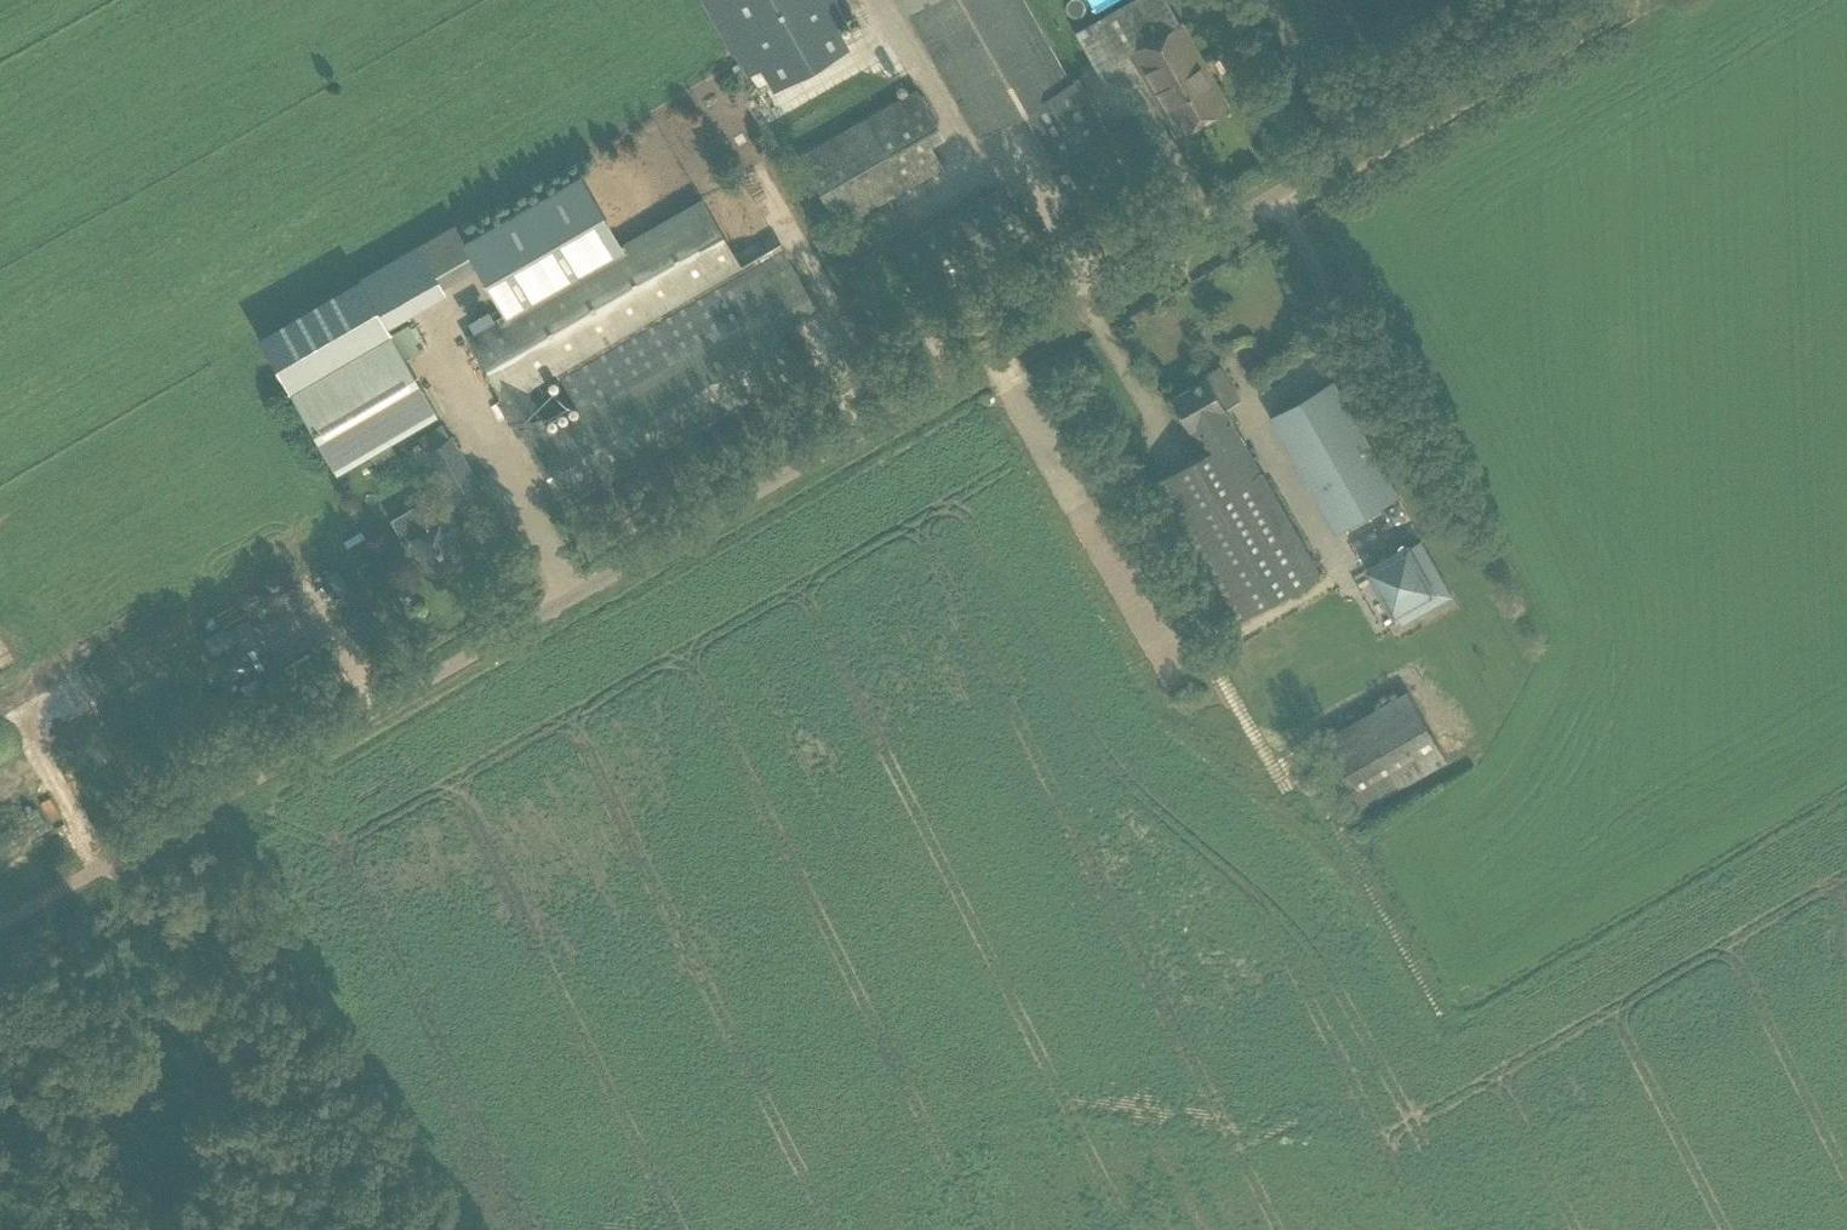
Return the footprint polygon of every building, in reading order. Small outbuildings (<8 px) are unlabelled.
[(729,46),(748,35),(777,85),(844,47),(818,0),(703,0),(729,46)] [(1054,156),(1098,130),(1022,0),(900,0),(977,136),(1027,108),(1054,156)] [(1076,33),(1092,61),(1105,83),(1137,65),(1165,113),(1177,134),(1226,106),(1214,85),(1166,0),(1134,0),(1076,33)] [(800,156),(839,225),(941,166),(929,144),(943,137),(916,90),(800,156)] [(621,244),(580,172),(461,241),(502,313),(621,244)] [(502,313),(464,334),(464,338),(519,429),(559,499),(799,369),(764,310),(553,436),(525,389),(742,269),(698,200),(621,244),(502,313)] [(289,389),(334,470),(435,411),(358,277),(292,314),(323,369),(289,389)] [(1174,397),(1192,428),(1198,425),(1212,450),(1143,489),(1223,629),(1319,574),(1226,409),(1240,401),(1223,371),(1212,370),(1204,375),(1206,379),(1174,397)] [(1271,417),(1329,518),(1335,530),(1399,494),(1334,380),(1271,417)] [(479,488),(450,437),(424,451),(454,502),(479,488)] [(416,510),(395,523),(406,542),(411,539),(431,575),(455,561),(463,557),(465,555),(464,554),(462,551),(452,534),(459,530),(447,509),(445,506),(425,517),(421,519),(416,510)] [(1411,545),(1371,568),(1396,611),(1403,623),(1452,595),(1420,540),(1411,545)] [(298,586),(310,612),(343,598),(330,571),(298,586)] [(1322,738),(1362,809),(1447,761),(1406,690),(1322,738)]
